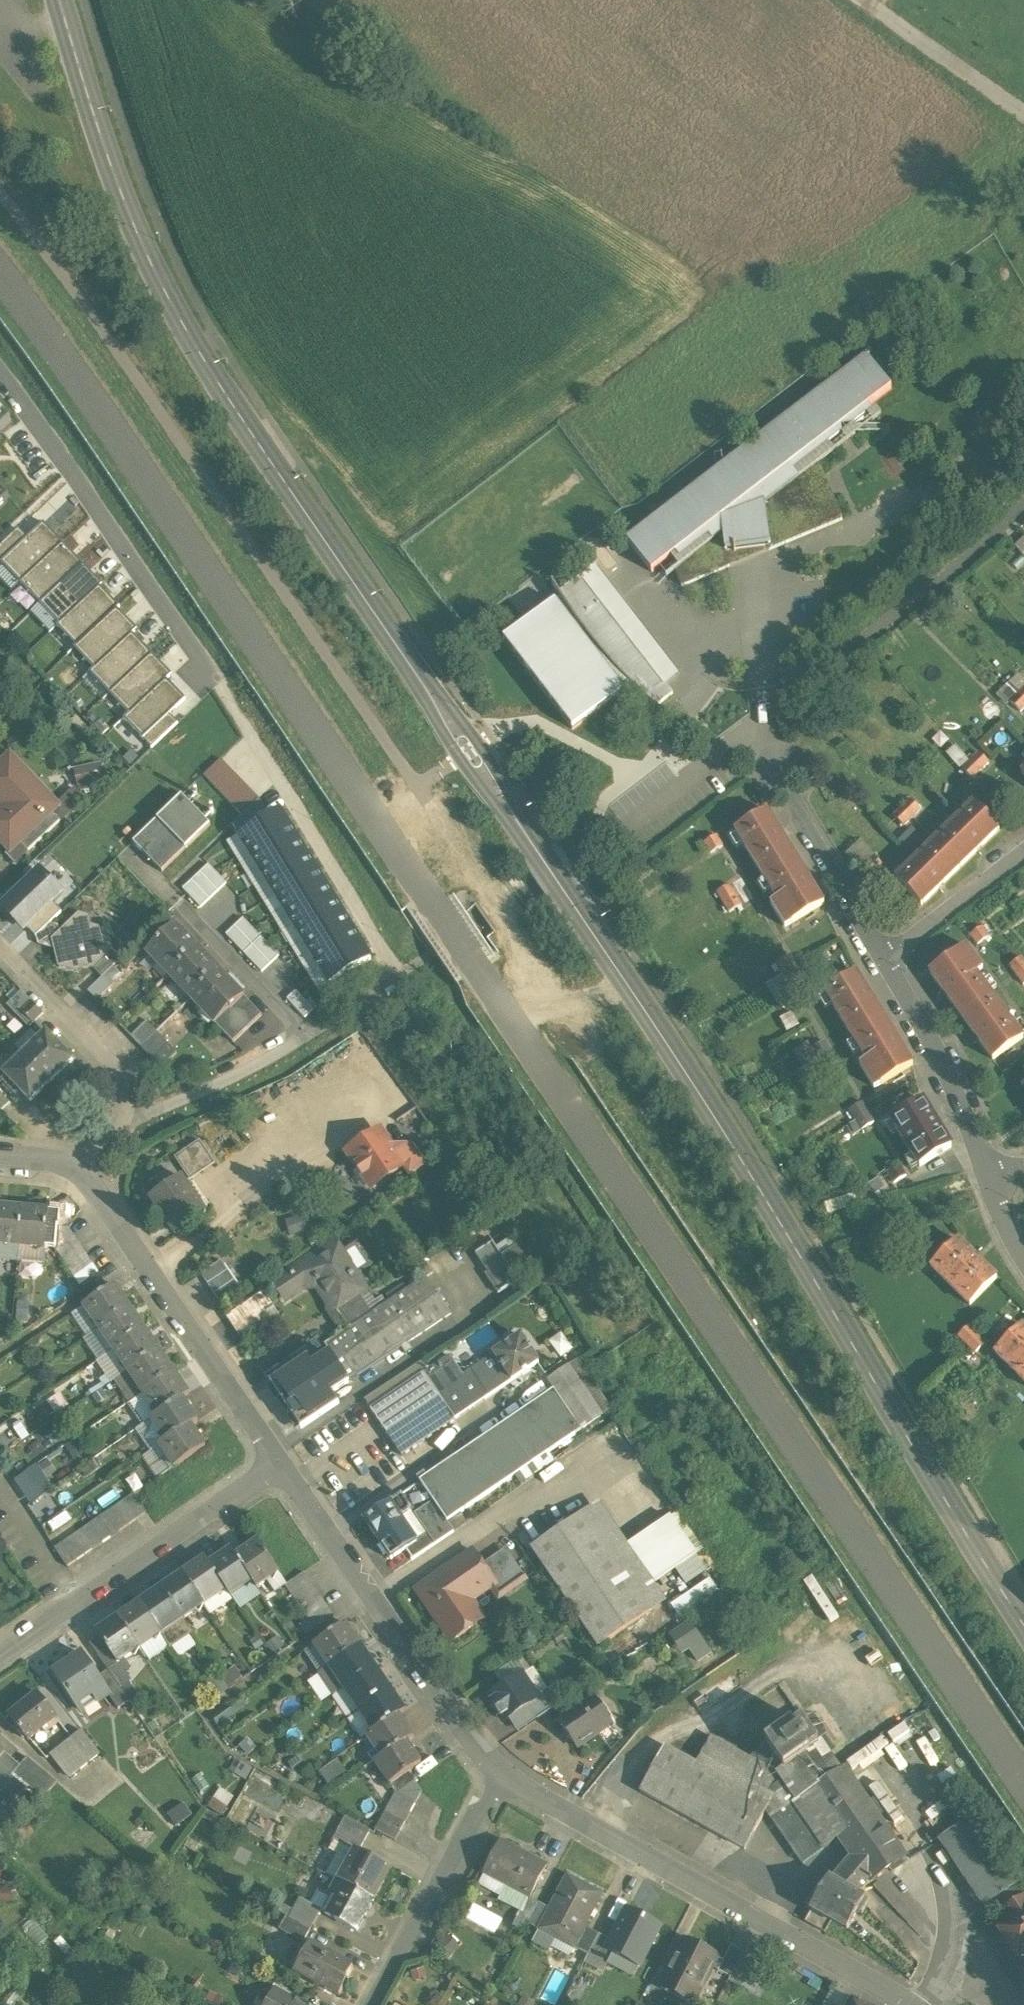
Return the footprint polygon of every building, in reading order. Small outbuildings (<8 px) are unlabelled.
[(867,356),(687,495),(650,510),(654,520),(627,541),(652,573),(675,555),(679,559),(672,564),(682,587),(842,520),(815,455),(872,411),(868,406),(891,388),(867,356)] [(11,422),(0,410),(0,433),(11,422)] [(10,498),(0,488),(0,507),(10,498)] [(27,538),(1,563),(21,584),(63,543),(43,523),(27,538)] [(0,548),(0,562),(1,563),(27,538),(19,530),(0,548)] [(1015,548),(1023,558),(1023,539),(1015,548)] [(83,563),(63,543),(21,584),(41,604),(83,563)] [(83,563),(41,604),(60,624),(99,586),(102,583),(83,563)] [(673,694),(582,576),(558,595),(561,599),(556,603),(622,689),(629,683),(655,707),(673,694)] [(119,607),(99,586),(60,624),(58,626),(68,636),(78,647),(118,608),(119,607)] [(556,603),(555,601),(504,641),(573,730),(624,690),(556,603)] [(138,628),(118,608),(78,647),(77,648),(87,658),(85,660),(94,670),(132,634),(138,628)] [(132,634),(94,670),(90,674),(100,684),(102,682),(112,693),(152,654),(132,634)] [(152,654),(112,693),(122,703),(120,706),(129,716),(166,680),(172,674),(152,654)] [(166,680),(129,716),(124,720),(144,740),(170,715),(186,700),(166,680)] [(1011,704),(1021,714),(1023,711),(1023,691),(1011,704)] [(178,724),(170,715),(144,740),(152,749),(178,724)] [(980,754),(963,771),(972,781),(989,764),(980,754)] [(10,756),(0,766),(0,800),(6,806),(14,814),(0,827),(0,840),(10,851),(51,813),(57,807),(57,806),(10,756)] [(101,763),(75,766),(77,784),(103,782),(101,763)] [(142,852),(192,806),(182,796),(133,843),(142,852)] [(239,836),(270,817),(259,800),(232,825),(239,836)] [(62,801),(57,806),(57,807),(51,813),(59,822),(72,810),(62,801)] [(912,802),(895,819),(904,828),(921,812),(912,802)] [(973,805),(934,843),(960,869),(998,831),(973,805)] [(0,811),(0,827),(14,814),(6,806),(0,811)] [(192,806),(142,852),(163,874),(212,827),(192,806)] [(289,826),(280,811),(270,817),(239,836),(249,851),(289,826)] [(796,859),(767,812),(735,832),(764,878),(796,859)] [(51,813),(19,842),(28,851),(28,852),(60,822),(59,822),(51,813)] [(298,841),(289,826),(249,851),(258,866),(298,841)] [(716,837),(704,844),(711,856),(723,848),(716,837)] [(307,856),(298,841),(258,866),(267,881),(307,856)] [(10,851),(5,855),(14,864),(28,851),(19,842),(10,851)] [(934,843),(896,881),(921,907),(960,869),(934,843)] [(316,871),(307,856),(267,881),(276,896),(316,871)] [(823,904),(796,859),(764,878),(792,923),(823,904)] [(884,869),(874,859),(866,867),(875,877),(884,869)] [(227,887),(209,866),(183,889),(201,910),(227,887)] [(326,886),(316,871),(276,896),(285,911),(326,886)] [(2,909),(24,931),(27,928),(53,903),(61,895),(40,873),(2,909)] [(335,901),(326,886),(285,911),(294,926),(335,901)] [(729,886),(717,894),(729,914),(741,906),(729,886)] [(344,916),(335,901),(294,926),(303,941),(344,916)] [(53,903),(27,928),(36,938),(37,936),(50,924),(62,912),(53,903)] [(90,927),(89,917),(79,915),(60,933),(53,939),(52,940),(59,967),(76,973),(82,967),(92,969),(113,951),(112,950),(110,941),(102,938),(99,929),(90,927)] [(353,931),(344,916),(303,941),(312,956),(353,931)] [(278,957),(242,919),(226,934),(262,972),(278,957)] [(50,924),(37,936),(38,945),(47,947),(52,940),(53,939),(60,933),(59,926),(50,924)] [(198,949),(176,926),(147,953),(169,976),(198,949)] [(989,937),(982,927),(970,935),(978,945),(989,937)] [(362,946),(353,931),(312,956),(321,971),(362,946)] [(371,961),(362,946),(321,971),(330,986),(355,971),(371,961)] [(220,972),(198,949),(169,976),(191,999),(220,972)] [(113,951),(94,969),(102,977),(113,967),(121,960),(113,951)] [(991,996),(959,953),(929,975),(961,1018),(991,996)] [(1021,959),(1009,968),(1023,988),(1023,987),(1023,963),(1021,959)] [(113,967),(88,991),(97,1001),(122,976),(113,967)] [(362,983),(355,971),(330,986),(326,988),(333,1000),(362,983)] [(244,998),(220,972),(191,999),(202,1010),(207,1006),(220,1020),(230,1010),(230,1011),(244,998)] [(856,973),(826,993),(855,1039),(885,1020),(856,973)] [(16,989),(9,995),(14,999),(20,993),(16,989)] [(14,999),(12,1001),(23,1012),(32,1002),(21,992),(20,993),(14,999)] [(1023,1039),(991,996),(961,1018),(993,1061),(1023,1039)] [(244,998),(230,1011),(230,1010),(220,1020),(215,1024),(233,1043),(261,1016),(244,998)] [(43,1014),(32,1002),(23,1012),(34,1024),(43,1014)] [(885,1020),(855,1039),(883,1086),(912,1065),(885,1020)] [(147,1021),(131,1037),(140,1047),(157,1031),(147,1021)] [(157,1031),(140,1047),(161,1068),(177,1053),(157,1031)] [(25,1056),(24,1056),(51,1083),(74,1061),(47,1034),(25,1056)] [(825,1043),(813,1050),(825,1071),(837,1064),(825,1043)] [(25,1056),(16,1047),(11,1052),(20,1061),(24,1056),(25,1056)] [(51,1083),(24,1056),(20,1061),(5,1075),(8,1077),(3,1081),(17,1096),(22,1091),(32,1102),(51,1083)] [(0,1091),(0,1109),(2,1111),(11,1102),(0,1091)] [(923,1103),(894,1121),(922,1167),(952,1149),(923,1103)] [(863,1104),(850,1111),(857,1122),(869,1114),(863,1104)] [(869,1114),(857,1122),(863,1132),(875,1124),(869,1114)] [(380,1132),(348,1154),(371,1188),(402,1167),(403,1166),(395,1154),(380,1132)] [(200,1141),(176,1158),(192,1180),(216,1163),(200,1141)] [(411,1143),(395,1154),(403,1166),(402,1167),(409,1177),(426,1165),(411,1143)] [(900,1166),(889,1173),(896,1184),(907,1177),(900,1166)] [(185,1180),(170,1190),(168,1187),(152,1198),(169,1223),(173,1220),(181,1231),(207,1213),(185,1180)] [(0,1208),(0,1245),(19,1247),(22,1209),(0,1208)] [(49,1212),(22,1209),(19,1247),(46,1248),(48,1227),(49,1212)] [(481,1224),(464,1236),(476,1254),(493,1243),(481,1224)] [(58,1227),(48,1227),(46,1248),(56,1249),(58,1227)] [(70,1228),(58,1227),(56,1249),(75,1236),(70,1228)] [(75,1236),(56,1249),(62,1258),(81,1245),(75,1236)] [(957,1240),(931,1267),(970,1306),(997,1279),(957,1240)] [(327,1248),(326,1251),(294,1272),(304,1286),(320,1284),(350,1328),(372,1314),(358,1294),(366,1289),(341,1253),(342,1250),(341,1247),(339,1244),(336,1243),(333,1242),(331,1243),(328,1245),(327,1248)] [(524,1290),(493,1243),(476,1254),(488,1273),(507,1301),(524,1290)] [(0,1245),(0,1259),(17,1260),(19,1247),(0,1245)] [(81,1245),(62,1258),(68,1267),(87,1254),(81,1245)] [(916,1248),(907,1257),(918,1267),(926,1258),(916,1248)] [(87,1254),(68,1267),(74,1275),(93,1263),(87,1254)] [(240,1290),(221,1260),(201,1274),(221,1303),(240,1290)] [(93,1263),(74,1275),(80,1285),(99,1272),(93,1263)] [(294,1272),(279,1283),(288,1297),(304,1286),(294,1272)] [(507,1301),(488,1273),(485,1275),(504,1303),(507,1301)] [(350,1328),(325,1345),(332,1355),(331,1355),(349,1381),(450,1315),(426,1278),(372,1314),(350,1328)] [(114,1286),(84,1306),(99,1328),(129,1308),(114,1286)] [(264,1292),(227,1317),(242,1340),(265,1324),(260,1316),(274,1307),(264,1292)] [(129,1308),(99,1328),(114,1350),(144,1329),(129,1308)] [(969,1326),(959,1336),(967,1345),(977,1335),(969,1326)] [(1021,1326),(995,1353),(1023,1382),(1023,1328),(1021,1326)] [(144,1329),(114,1350),(128,1371),(159,1351),(144,1329)] [(977,1335),(967,1345),(975,1353),(985,1343),(977,1335)] [(540,1363),(521,1337),(495,1355),(513,1381),(540,1363)] [(159,1351),(128,1371),(143,1393),(173,1372),(159,1351)] [(331,1355),(314,1366),(308,1356),(270,1382),(301,1428),(339,1403),(332,1393),(349,1381),(331,1355)] [(513,1381),(495,1355),(472,1370),(490,1397),(513,1381)] [(472,1370),(465,1375),(451,1356),(444,1361),(457,1381),(440,1392),(458,1419),(490,1397),(472,1370)] [(366,1398),(372,1406),(429,1369),(424,1361),(366,1398)] [(444,1361),(426,1372),(440,1392),(457,1381),(444,1361)] [(603,1416),(569,1366),(549,1380),(582,1430),(603,1416)] [(173,1372),(143,1393),(158,1415),(182,1399),(188,1394),(173,1372)] [(426,1372),(373,1408),(404,1455),(458,1419),(440,1392),(426,1372)] [(554,1390),(439,1468),(464,1509),(581,1431),(554,1390)] [(158,1415),(151,1420),(165,1441),(191,1424),(197,1420),(182,1399),(158,1415)] [(165,1441),(160,1445),(175,1468),(206,1447),(191,1424),(165,1441)] [(206,1447),(175,1468),(188,1487),(225,1462),(212,1443),(206,1447)] [(160,1445),(145,1456),(160,1477),(175,1468),(160,1445)] [(48,1480),(59,1473),(48,1456),(37,1462),(48,1480)] [(29,1502),(51,1487),(35,1463),(12,1478),(29,1502)] [(464,1509),(439,1468),(420,1481),(433,1501),(447,1522),(464,1509)] [(134,1493),(125,1500),(138,1519),(147,1512),(134,1493)] [(402,1493),(391,1501),(401,1515),(411,1508),(402,1493)] [(138,1519),(125,1500),(116,1506),(129,1525),(138,1519)] [(401,1515),(391,1501),(364,1519),(391,1558),(406,1548),(417,1540),(417,1539),(401,1515)] [(433,1501),(415,1513),(427,1531),(435,1543),(454,1530),(447,1522),(433,1501)] [(129,1525),(116,1506),(107,1512),(120,1531),(129,1525)] [(415,1513),(411,1508),(401,1515),(417,1539),(427,1531),(415,1513)] [(120,1531),(107,1512),(99,1518),(111,1537),(120,1531)] [(582,1513),(532,1546),(599,1646),(649,1613),(582,1513)] [(99,1518),(90,1524),(103,1543),(111,1537),(99,1518)] [(300,1560),(274,1522),(254,1536),(258,1541),(280,1573),(300,1560)] [(103,1543),(90,1524),(81,1530),(94,1549),(103,1543)] [(94,1549),(81,1530),(73,1536),(86,1555),(94,1549)] [(417,1539),(417,1540),(406,1548),(413,1558),(435,1543),(427,1531),(417,1539)] [(86,1555),(73,1536),(64,1542),(77,1560),(86,1555)] [(280,1573),(258,1541),(235,1557),(252,1582),(257,1588),(280,1573)] [(77,1560),(64,1542),(55,1548),(68,1567),(77,1560)] [(527,1578),(506,1547),(483,1563),(496,1582),(490,1586),(498,1598),(527,1578)] [(231,1550),(210,1565),(227,1589),(232,1596),(252,1582),(235,1557),(231,1550)] [(474,1550),(419,1588),(426,1597),(424,1598),(423,1602),(442,1630),(446,1631),(448,1630),(454,1638),(485,1617),(472,1599),(490,1586),(496,1582),(483,1563),(474,1550)] [(210,1565),(205,1558),(183,1573),(204,1604),(227,1589),(210,1565)] [(183,1573),(161,1588),(183,1619),(204,1604),(183,1573)] [(303,1573),(284,1585),(291,1594),(310,1582),(303,1573)] [(711,1576),(672,1603),(681,1618),(721,1591),(711,1576)] [(310,1582),(291,1594),(297,1603),(316,1591),(310,1582)] [(183,1619),(161,1588),(140,1603),(161,1634),(183,1619)] [(316,1591),(297,1603),(303,1611),(321,1599),(316,1591)] [(321,1599),(303,1611),(309,1620),(327,1608),(321,1599)] [(140,1603),(118,1618),(140,1648),(161,1634),(140,1603)] [(327,1608),(309,1620),(316,1629),(334,1617),(327,1608)] [(140,1648),(118,1618),(97,1632),(100,1636),(118,1663),(140,1648)] [(711,1652),(690,1622),(677,1631),(689,1647),(698,1660),(711,1652)] [(346,1624),(314,1645),(329,1667),(361,1646),(346,1624)] [(689,1647),(677,1631),(671,1635),(682,1652),(689,1647)] [(118,1663),(100,1636),(90,1643),(108,1670),(118,1663)] [(361,1646),(329,1667),(344,1689),(375,1667),(361,1646)] [(99,1676),(86,1657),(83,1654),(72,1660),(54,1673),(71,1696),(73,1695),(83,1712),(109,1694),(110,1693),(99,1676)] [(344,1689),(329,1667),(319,1674),(334,1696),(344,1689)] [(375,1667),(344,1689),(359,1710),(390,1688),(375,1667)] [(547,1689),(532,1668),(521,1675),(536,1697),(547,1689)] [(130,1701),(108,1670),(99,1676),(110,1693),(109,1694),(118,1709),(130,1701)] [(521,1675),(488,1698),(504,1722),(529,1705),(537,1699),(536,1697),(521,1675)] [(390,1688),(359,1710),(374,1733),(399,1715),(405,1711),(390,1688)] [(547,1689),(536,1697),(537,1699),(529,1705),(538,1718),(558,1704),(548,1689),(547,1689)] [(57,1718),(38,1695),(10,1718),(28,1741),(48,1725),(50,1729),(59,1723),(56,1719),(57,1718)] [(594,1697),(560,1721),(578,1747),(612,1724),(594,1697)] [(796,1713),(786,1720),(786,1721),(782,1724),(781,1723),(779,1725),(778,1726),(783,1733),(791,1727),(792,1728),(802,1721),(796,1713)] [(374,1733),(368,1737),(382,1758),(407,1741),(414,1736),(399,1715),(374,1733)] [(774,1719),(754,1732),(763,1746),(767,1744),(783,1733),(778,1726),(779,1725),(774,1719)] [(783,1733),(767,1744),(783,1768),(784,1770),(809,1752),(808,1751),(818,1744),(803,1721),(802,1721),(792,1728),(791,1727),(783,1733)] [(100,1754),(82,1730),(72,1738),(82,1751),(60,1768),(70,1778),(100,1754)] [(72,1738),(50,1755),(60,1768),(82,1751),(72,1738)] [(763,1746),(750,1758),(715,1738),(700,1765),(770,1803),(782,1780),(777,1773),(783,1768),(767,1744),(763,1746)] [(382,1758),(375,1763),(390,1785),(409,1772),(422,1763),(407,1741),(382,1758)] [(818,1744),(808,1751),(809,1752),(784,1770),(783,1768),(777,1773),(782,1780),(796,1800),(808,1793),(840,1770),(821,1742),(818,1744)] [(700,1765),(665,1746),(640,1791),(745,1849),(766,1810),(770,1803),(700,1765)] [(6,1752),(0,1759),(0,1777),(5,1781),(0,1787),(0,1791),(14,1803),(27,1787),(12,1773),(15,1770),(20,1765),(6,1752)] [(58,1781),(28,1756),(20,1765),(15,1770),(44,1796),(58,1781)] [(329,1784),(347,1771),(338,1758),(320,1770),(329,1784)] [(869,1803),(844,1767),(840,1770),(808,1793),(839,1838),(852,1857),(870,1882),(906,1857),(878,1817),(877,1816),(869,1803)] [(409,1772),(390,1785),(396,1793),(414,1780),(409,1772)] [(414,1780),(396,1793),(415,1803),(421,1793),(422,1792),(414,1780)] [(770,1803),(766,1810),(771,1817),(792,1803),(796,1800),(782,1780),(770,1803)] [(222,1786),(209,1805),(222,1813),(234,1794),(222,1786)] [(415,1803),(396,1793),(391,1801),(410,1812),(415,1803)] [(839,1838),(808,1793),(796,1800),(792,1803),(824,1848),(839,1838)] [(232,1816),(242,1820),(251,1800),(242,1796),(232,1816)] [(306,1817),(322,1819),(324,1802),(308,1800),(306,1817)] [(881,1813),(873,1800),(869,1803),(877,1816),(881,1813)] [(410,1812),(391,1801),(386,1811),(405,1821),(410,1812)] [(792,1803),(771,1817),(802,1863),(824,1848),(792,1803)] [(183,1804),(168,1814),(176,1826),(191,1816),(183,1804)] [(405,1821),(386,1811),(381,1820),(400,1831),(405,1821)] [(370,1830),(345,1817),(331,1842),(353,1854),(355,1849),(359,1851),(370,1830)] [(400,1831),(381,1820),(375,1830),(395,1841),(400,1831)] [(1011,1887),(969,1824),(947,1838),(990,1901),(995,1898),(1011,1887)] [(546,1866),(502,1842),(485,1874),(506,1885),(529,1898),(546,1866)] [(359,1851),(355,1849),(353,1854),(338,1881),(374,1901),(391,1869),(359,1851)] [(833,1881),(829,1879),(821,1894),(816,1891),(806,1906),(811,1910),(831,1921),(847,1929),(865,1899),(859,1895),(870,1882),(852,1857),(833,1881)] [(506,1885),(485,1874),(479,1885),(500,1897),(506,1885)] [(602,1895),(568,1877),(550,1910),(539,1930),(540,1931),(542,1927),(574,1944),(572,1948),(573,1948),(585,1927),(602,1895)] [(374,1901),(338,1881),(330,1895),(335,1898),(326,1914),(357,1931),(374,1901)] [(1011,1887),(995,1898),(1004,1912),(1020,1901),(1011,1887)] [(539,1904),(528,1898),(517,1918),(528,1924),(539,1904)] [(1021,1901),(1020,1901),(1004,1912),(1012,1924),(1002,1931),(1023,1964),(1023,1900),(1021,1901)] [(320,1910),(301,1901),(292,1919),(310,1929),(320,1910)] [(539,1904),(528,1924),(539,1930),(550,1910),(539,1904)] [(660,1926),(628,1909),(612,1941),(606,1950),(609,1952),(624,1959),(627,1953),(642,1960),(660,1926)] [(831,1921),(811,1910),(805,1921),(825,1932),(831,1921)] [(292,1919),(287,1917),(280,1930),(303,1942),(310,1929),(292,1919)] [(599,1934),(585,1927),(573,1948),(588,1956),(599,1934)] [(612,1941),(599,1934),(588,1956),(584,1963),(598,1969),(602,1961),(604,1962),(609,1952),(606,1950),(612,1941)] [(686,1939),(660,1989),(691,2004),(693,2004),(718,1955),(686,1939)] [(353,1968),(310,1945),(295,1973),(340,1997),(348,1982),(346,1981),(353,1968)] [(744,1952),(732,1945),(718,1971),(730,1977),(744,1952)] [(756,1958),(744,1952),(730,1977),(729,1980),(741,1987),(756,1958)] [(280,1991),(273,2004),(305,2004),(280,1991)]
